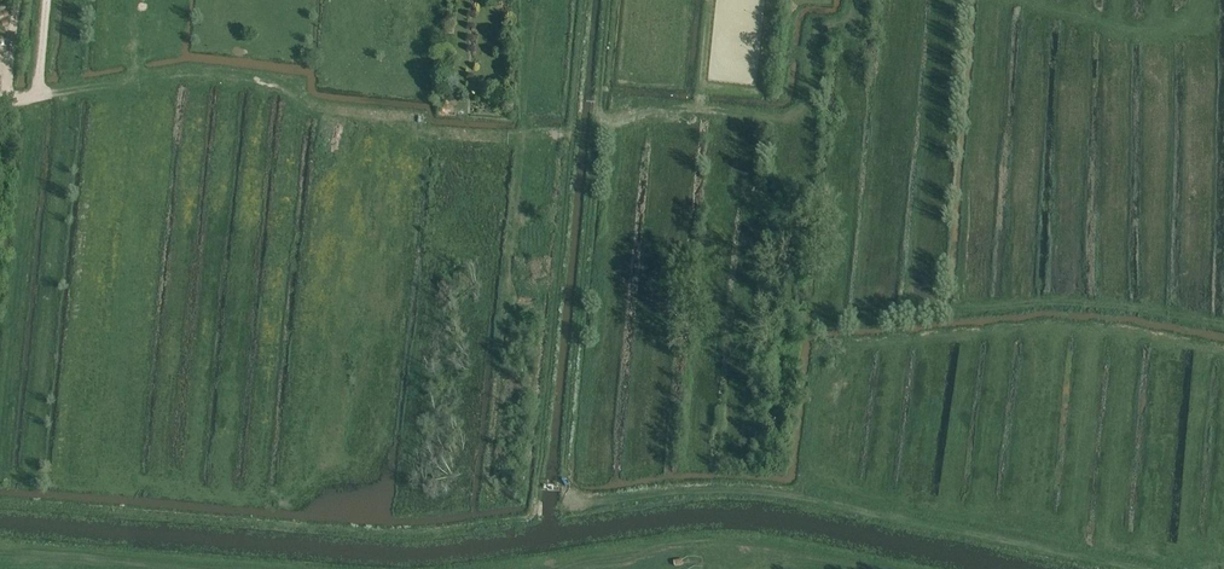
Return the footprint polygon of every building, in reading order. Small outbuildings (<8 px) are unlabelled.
[(763,192),(761,203),(778,207),(780,196),(763,192)]
